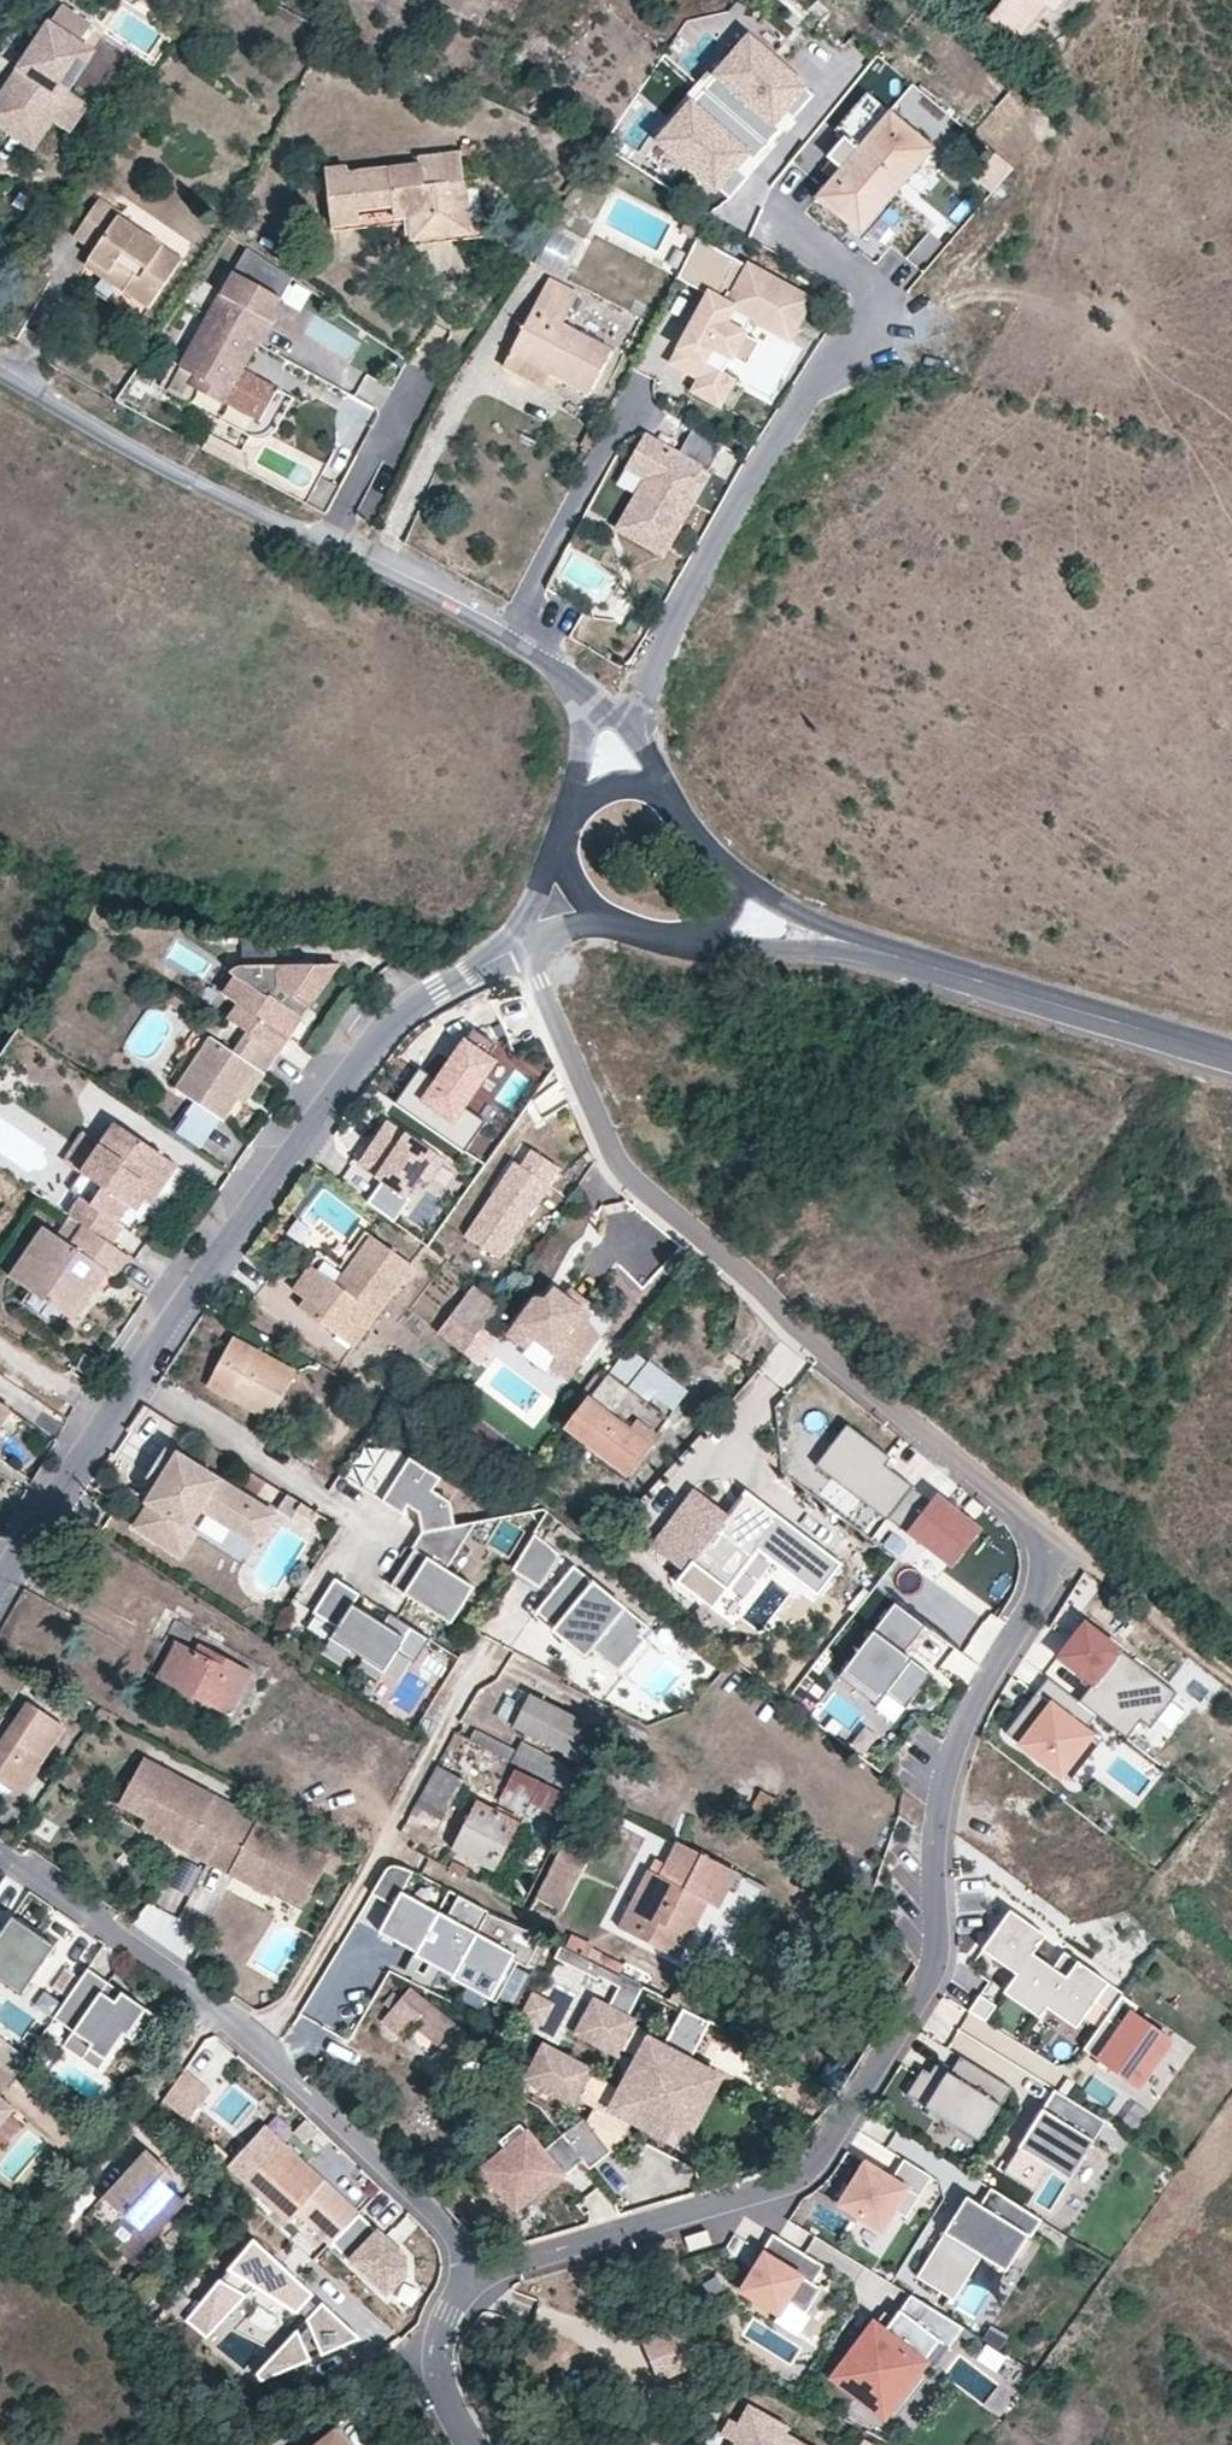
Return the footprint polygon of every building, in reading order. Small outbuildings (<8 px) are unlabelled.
[(990,19),(1017,39),(1030,24),(1048,0),(1006,0),(990,19)] [(60,7),(43,32),(73,51),(89,27),(60,7)] [(55,78),(73,51),(43,32),(29,53),(40,60),(36,66),(25,59),(18,70),(45,87),(53,76),(55,78)] [(794,119),(815,94),(749,38),(660,141),(717,190),(719,188),(732,199),(750,177),(745,172),(792,117),(794,119)] [(63,99),(88,61),(73,51),(55,78),(53,76),(45,87),(63,99)] [(36,66),(40,60),(29,53),(25,59),(36,66)] [(63,99),(45,87),(18,70),(0,97),(0,122),(32,144),(44,127),(63,99)] [(832,160),(842,168),(832,180),(818,198),(862,234),(934,150),(891,113),(867,94),(836,130),(846,139),(830,158),(832,160)] [(66,141),(84,113),(63,99),(44,127),(66,141)] [(103,118),(99,128),(107,133),(112,123),(103,118)] [(357,216),(355,204),(389,199),(391,212),(409,209),(428,207),(431,230),(467,225),(461,175),(457,149),(418,154),(419,159),(346,169),(345,162),(322,165),(329,219),(357,216)] [(980,173),(997,187),(1013,169),(995,154),(980,173)] [(832,160),(822,170),(832,180),(842,168),(832,160)] [(96,250),(90,260),(128,285),(124,291),(150,309),(181,261),(118,218),(120,214),(99,200),(75,236),(96,250)] [(409,209),(412,232),(431,230),(428,207),(409,209)] [(557,223),(537,263),(565,277),(586,237),(557,223)] [(808,295),(697,239),(677,276),(709,292),(704,304),(708,306),(705,313),(700,310),(681,347),(695,354),(688,368),(702,375),(695,388),(721,401),(734,374),(724,369),(731,354),(743,331),(751,316),(763,322),(772,305),(797,317),(808,295)] [(282,308),(277,305),(292,276),(247,246),(210,317),(257,342),(263,345),(282,308)] [(90,260),(86,266),(124,291),(128,285),(90,260)] [(612,351),(564,325),(578,295),(550,280),(512,354),(551,375),(589,394),(612,351)] [(705,313),(708,306),(704,304),(700,310),(705,313)] [(788,335),(797,317),(772,305),(763,322),(788,335)] [(196,342),(183,366),(198,374),(193,384),(211,394),(262,418),(278,384),(243,369),(257,342),(210,317),(196,342)] [(747,363),(759,339),(743,331),(731,354),(747,363)] [(169,393),(183,366),(196,342),(188,338),(161,389),(169,393)] [(688,368),(695,354),(681,347),(674,361),(688,368)] [(512,354),(503,369),(543,390),(551,375),(512,354)] [(121,398),(146,405),(154,379),(129,372),(121,398)] [(589,449),(600,428),(593,425),(582,446),(589,449)] [(693,498),(709,471),(716,474),(730,448),(700,431),(686,456),(684,460),(678,456),(680,453),(651,437),(634,468),(655,479),(625,532),(670,557),(700,502),(693,498)] [(248,472),(246,453),(214,436),(206,450),(248,472)] [(334,502),(348,473),(328,463),(314,491),(334,502)] [(305,1019),(299,1016),(304,1007),(312,1008),(326,988),(323,980),(321,976),(315,973),(309,973),(309,967),(230,963),(230,969),(236,977),(225,990),(223,995),(237,1005),(227,1020),(247,1033),(280,1057),(305,1019)] [(323,980),(326,988),(339,969),(309,967),(309,973),(315,973),(321,976),(323,980)] [(299,1016),(305,1019),(312,1008),(304,1007),(299,1016)] [(280,1057),(247,1033),(231,1056),(208,1040),(176,1091),(181,1096),(193,1104),(218,1122),(221,1123),(236,1100),(253,1073),(263,1080),(280,1057)] [(498,1058),(461,1037),(419,1101),(455,1125),(498,1058)] [(263,1080),(253,1073),(236,1100),(246,1106),(263,1080)] [(198,1151),(218,1122),(193,1104),(173,1133),(198,1151)] [(394,1124),(366,1162),(383,1175),(380,1179),(386,1184),(409,1200),(424,1180),(433,1187),(449,1165),(394,1124)] [(175,1170),(114,1127),(101,1145),(81,1173),(69,1190),(77,1195),(82,1199),(73,1211),(69,1217),(70,1218),(84,1228),(110,1246),(122,1227),(116,1222),(129,1205),(135,1195),(145,1179),(161,1189),(175,1170)] [(81,1173),(101,1145),(83,1132),(64,1161),(81,1173)] [(522,1167),(469,1238),(502,1262),(567,1176),(540,1156),(528,1172),(522,1167)] [(151,1205),(161,1189),(145,1179),(135,1195),(145,1201),(151,1205)] [(409,1200),(386,1184),(370,1204),(397,1224),(412,1203),(409,1200)] [(145,1201),(135,1195),(129,1205),(139,1211),(145,1201)] [(87,1287),(84,1284),(95,1268),(105,1275),(113,1280),(126,1257),(110,1246),(84,1228),(70,1218),(56,1241),(41,1232),(9,1280),(25,1292),(61,1317),(65,1319),(87,1287)] [(415,1267),(374,1236),(339,1284),(315,1266),(296,1290),(309,1299),(302,1307),(355,1347),(415,1267)] [(84,1284),(87,1287),(65,1319),(74,1324),(105,1275),(95,1268),(84,1284)] [(439,1334),(465,1353),(495,1316),(501,1305),(474,1284),(439,1334)] [(547,1302),(536,1300),(509,1336),(528,1350),(535,1341),(560,1359),(552,1369),(570,1382),(601,1340),(587,1323),(592,1317),(584,1311),(567,1299),(556,1290),(547,1302)] [(573,1291),(567,1299),(584,1311),(590,1305),(573,1291)] [(25,1292),(17,1304),(53,1328),(61,1317),(25,1292)] [(272,1418),(297,1371),(234,1338),(210,1384),(272,1418)] [(82,1357),(77,1365),(87,1371),(92,1363),(82,1357)] [(632,1390),(612,1375),(594,1400),(572,1429),(631,1474),(653,1444),(671,1419),(690,1393),(651,1364),(632,1390)] [(8,1410),(0,1404),(0,1422),(8,1410)] [(893,1524),(919,1493),(893,1470),(898,1463),(856,1428),(823,1468),(892,1526),(893,1524)] [(468,1517),(425,1490),(429,1482),(433,1477),(381,1445),(355,1486),(376,1500),(380,1494),(387,1497),(383,1504),(396,1512),(402,1504),(413,1511),(418,1531),(468,1517)] [(173,1455),(161,1447),(145,1476),(155,1482),(173,1455)] [(185,1525),(199,1503),(237,1527),(253,1500),(176,1451),(173,1455),(155,1482),(144,1499),(148,1502),(135,1524),(167,1545),(180,1523),(185,1525)] [(699,1492),(655,1549),(688,1575),(680,1585),(717,1614),(762,1555),(822,1601),(847,1568),(751,1493),(732,1518),(699,1492)] [(919,1493),(893,1524),(956,1576),(987,1538),(953,1509),(947,1517),(919,1493)] [(297,1502),(283,1494),(275,1507),(288,1515),(292,1510),(297,1502)] [(383,1504),(387,1497),(380,1494),(376,1500),(383,1504)] [(237,1527),(256,1539),(273,1512),(253,1500),(237,1527)] [(313,1513),(297,1502),(292,1510),(309,1520),(313,1513)] [(443,1619),(465,1584),(437,1566),(468,1517),(418,1531),(408,1547),(410,1549),(416,1553),(412,1560),(406,1556),(387,1585),(443,1619)] [(167,1545),(181,1553),(194,1531),(185,1525),(180,1523),(167,1545)] [(541,1592),(562,1559),(535,1539),(513,1575),(541,1592)] [(412,1560),(416,1553),(410,1549),(406,1556),(412,1560)] [(640,1638),(648,1629),(573,1568),(535,1614),(550,1627),(552,1625),(562,1633),(560,1636),(587,1657),(591,1653),(618,1675),(645,1642),(640,1638)] [(428,1639),(385,1612),(377,1626),(347,1608),(356,1594),(332,1578),(310,1613),(319,1618),(334,1628),(328,1638),(381,1672),(395,1649),(414,1661),(428,1639)] [(901,1653),(923,1625),(892,1602),(836,1675),(874,1705),(883,1693),(903,1708),(929,1673),(907,1657),(901,1653)] [(1087,1686),(1073,1703),(1091,1717),(1121,1740),(1135,1723),(1145,1731),(1172,1696),(1080,1624),(1053,1659),(1087,1686)] [(928,1629),(923,1625),(901,1653),(907,1657),(928,1629)] [(163,1675),(229,1710),(249,1672),(198,1645),(194,1651),(180,1644),(163,1675)] [(1073,1703),(1043,1680),(1025,1704),(1028,1706),(1022,1714),(1019,1711),(1000,1734),(1064,1784),(1095,1744),(1079,1732),(1091,1717),(1073,1703)] [(76,1718),(84,1704),(43,1684),(36,1698),(76,1718)] [(569,1753),(585,1722),(530,1696),(515,1726),(569,1753)] [(798,1697),(792,1705),(801,1713),(808,1705),(798,1697)] [(23,1786),(62,1727),(27,1705),(0,1747),(0,1779),(7,1784),(10,1778),(23,1786)] [(518,1751),(479,1731),(473,1742),(557,1782),(565,1767),(520,1745),(518,1751)] [(235,1810),(141,1761),(118,1807),(146,1821),(190,1844),(186,1852),(207,1864),(235,1810)] [(557,1782),(575,1792),(586,1771),(568,1761),(565,1767),(557,1782)] [(466,1779),(438,1765),(421,1796),(449,1810),(466,1779)] [(554,1813),(564,1793),(516,1769),(500,1800),(525,1813),(531,1801),(554,1813)] [(330,1859),(235,1810),(207,1864),(231,1876),(235,1867),(279,1890),(307,1904),(330,1859)] [(452,1825),(443,1843),(494,1869),(513,1831),(476,1812),(465,1832),(452,1825)] [(190,1844),(146,1821),(142,1830),(186,1852),(190,1844)] [(558,1857),(581,1869),(599,1833),(575,1822),(558,1857)] [(662,1863),(657,1874),(646,1868),(616,1927),(648,1943),(657,1924),(682,1937),(701,1899),(712,1905),(730,1869),(674,1841),(662,1863)] [(651,1857),(646,1868),(657,1874),(662,1863),(651,1857)] [(374,1895),(396,1907),(404,1893),(405,1894),(416,1874),(394,1863),(374,1895)] [(279,1890),(235,1867),(231,1876),(275,1898),(279,1890)] [(396,1907),(382,1934),(419,1954),(442,1914),(405,1894),(404,1893),(396,1907)] [(479,1935),(491,1913),(455,1896),(446,1917),(479,1935)] [(58,1937),(16,1906),(9,1915),(0,1909),(0,1970),(21,1986),(58,1937)] [(1109,2015),(1122,1997),(1123,1995),(1064,1954),(1053,1970),(1033,1956),(1046,1937),(1010,1912),(982,1952),(1017,1976),(1004,1995),(1040,2020),(1047,2010),(1076,2030),(1094,2004),(1109,2015)] [(446,1917),(442,1914),(419,1954),(418,1956),(456,1977),(454,1980),(497,2004),(518,1965),(528,1970),(544,1940),(491,1913),(479,1935),(446,1917)] [(657,1924),(648,1943),(672,1955),(682,1937),(657,1924)] [(569,1932),(558,1950),(582,1964),(593,1945),(569,1932)] [(143,2032),(155,2016),(120,1990),(113,2000),(100,1990),(108,1980),(87,1965),(51,2014),(71,2028),(59,2043),(95,2068),(111,2046),(95,2035),(106,2021),(121,2033),(130,2039),(138,2028),(143,2032)] [(113,2000),(120,1990),(108,1980),(100,1990),(113,2000)] [(629,2010),(636,1989),(616,1982),(608,2002),(629,2010)] [(473,2073),(490,2052),(411,1989),(385,2019),(404,2036),(408,2032),(416,2022),(443,2045),(434,2056),(432,2058),(454,2077),(464,2065),(473,2073)] [(542,2026),(554,2003),(545,1998),(532,1991),(519,2014),(533,2021),(542,2026)] [(978,1996),(967,2013),(984,2024),(996,2007),(978,1996)] [(1170,2041),(1133,2015),(1137,2008),(1122,1997),(1109,2015),(1084,2051),(1137,2088),(1170,2041)] [(586,2122),(583,2118),(562,2135),(582,2161),(587,2167),(608,2151),(607,2151),(609,2148),(628,2113),(655,2127),(691,2062),(664,2047),(652,2041),(656,2034),(596,2001),(580,2030),(615,2050),(617,2046),(640,2059),(622,2090),(545,2048),(524,2087),(547,2100),(552,2089),(572,2100),(574,2097),(594,2108),(586,2122)] [(684,2011),(664,2047),(691,2062),(710,2023),(684,2011)] [(111,2046),(121,2033),(106,2021),(95,2035),(111,2046)] [(416,2022),(408,2032),(434,2056),(443,2045),(416,2022)] [(2,2064),(20,2045),(0,2027),(0,2062),(2,2064)] [(979,2142),(1011,2090),(960,2058),(949,2075),(935,2066),(929,2075),(922,2070),(906,2097),(979,2142)] [(723,2079),(691,2062),(655,2127),(686,2145),(723,2079)] [(206,2090),(184,2072),(164,2097),(186,2115),(206,2090)] [(1105,2123),(1053,2091),(1007,2166),(1001,2162),(996,2170),(1034,2194),(1049,2169),(1068,2182),(1105,2123)] [(186,2115),(164,2097),(154,2109),(176,2127),(186,2115)] [(582,2161),(562,2135),(543,2149),(521,2121),(499,2138),(506,2147),(482,2165),(514,2207),(558,2173),(561,2178),(582,2161)] [(260,2149),(274,2134),(263,2124),(249,2139),(260,2149)] [(334,2242),(360,2215),(274,2134),(260,2149),(249,2139),(229,2162),(292,2220),(298,2213),(332,2244),(334,2242)] [(167,2171),(147,2152),(105,2197),(109,2200),(88,2222),(129,2260),(184,2201),(160,2179),(167,2171)] [(932,2178),(904,2161),(892,2180),(866,2164),(839,2206),(881,2232),(894,2212),(906,2219),(932,2178)] [(1030,2239),(1041,2221),(990,2189),(979,2206),(969,2200),(956,2220),(953,2218),(916,2279),(949,2299),(976,2255),(980,2257),(1005,2273),(1027,2237),(1030,2239)] [(360,2215),(334,2242),(389,2296),(410,2274),(410,2256),(381,2228),(379,2229),(362,2213),(360,2215)] [(706,2229),(684,2235),(687,2248),(709,2242),(706,2229)] [(813,2284),(823,2267),(772,2235),(761,2252),(764,2253),(740,2291),(778,2315),(786,2302),(805,2314),(821,2289),(813,2284)] [(352,2330),(251,2237),(180,2316),(201,2334),(240,2290),(236,2284),(247,2281),(305,2317),(307,2323),(298,2333),(296,2327),(255,2371),(259,2379),(309,2358),(303,2343),(312,2333),(320,2353),(338,2345),(352,2330)] [(976,2255),(949,2299),(953,2302),(980,2257),(976,2255)] [(934,2367),(963,2329),(911,2296),(892,2321),(882,2333),(874,2327),(831,2383),(855,2401),(858,2396),(883,2415),(886,2410),(895,2417),(925,2377),(917,2371),(921,2365),(925,2368),(934,2367)] [(882,2333),(892,2321),(884,2314),(874,2327),(882,2333)] [(656,2384),(705,2367),(691,2327),(642,2344),(656,2384)] [(747,2407),(737,2425),(728,2441),(735,2444),(803,2444),(784,2435),(787,2428),(747,2407)] [(720,2437),(728,2441),(737,2425),(729,2421),(720,2437)] [(332,2429),(312,2444),(345,2444),(332,2429)]
